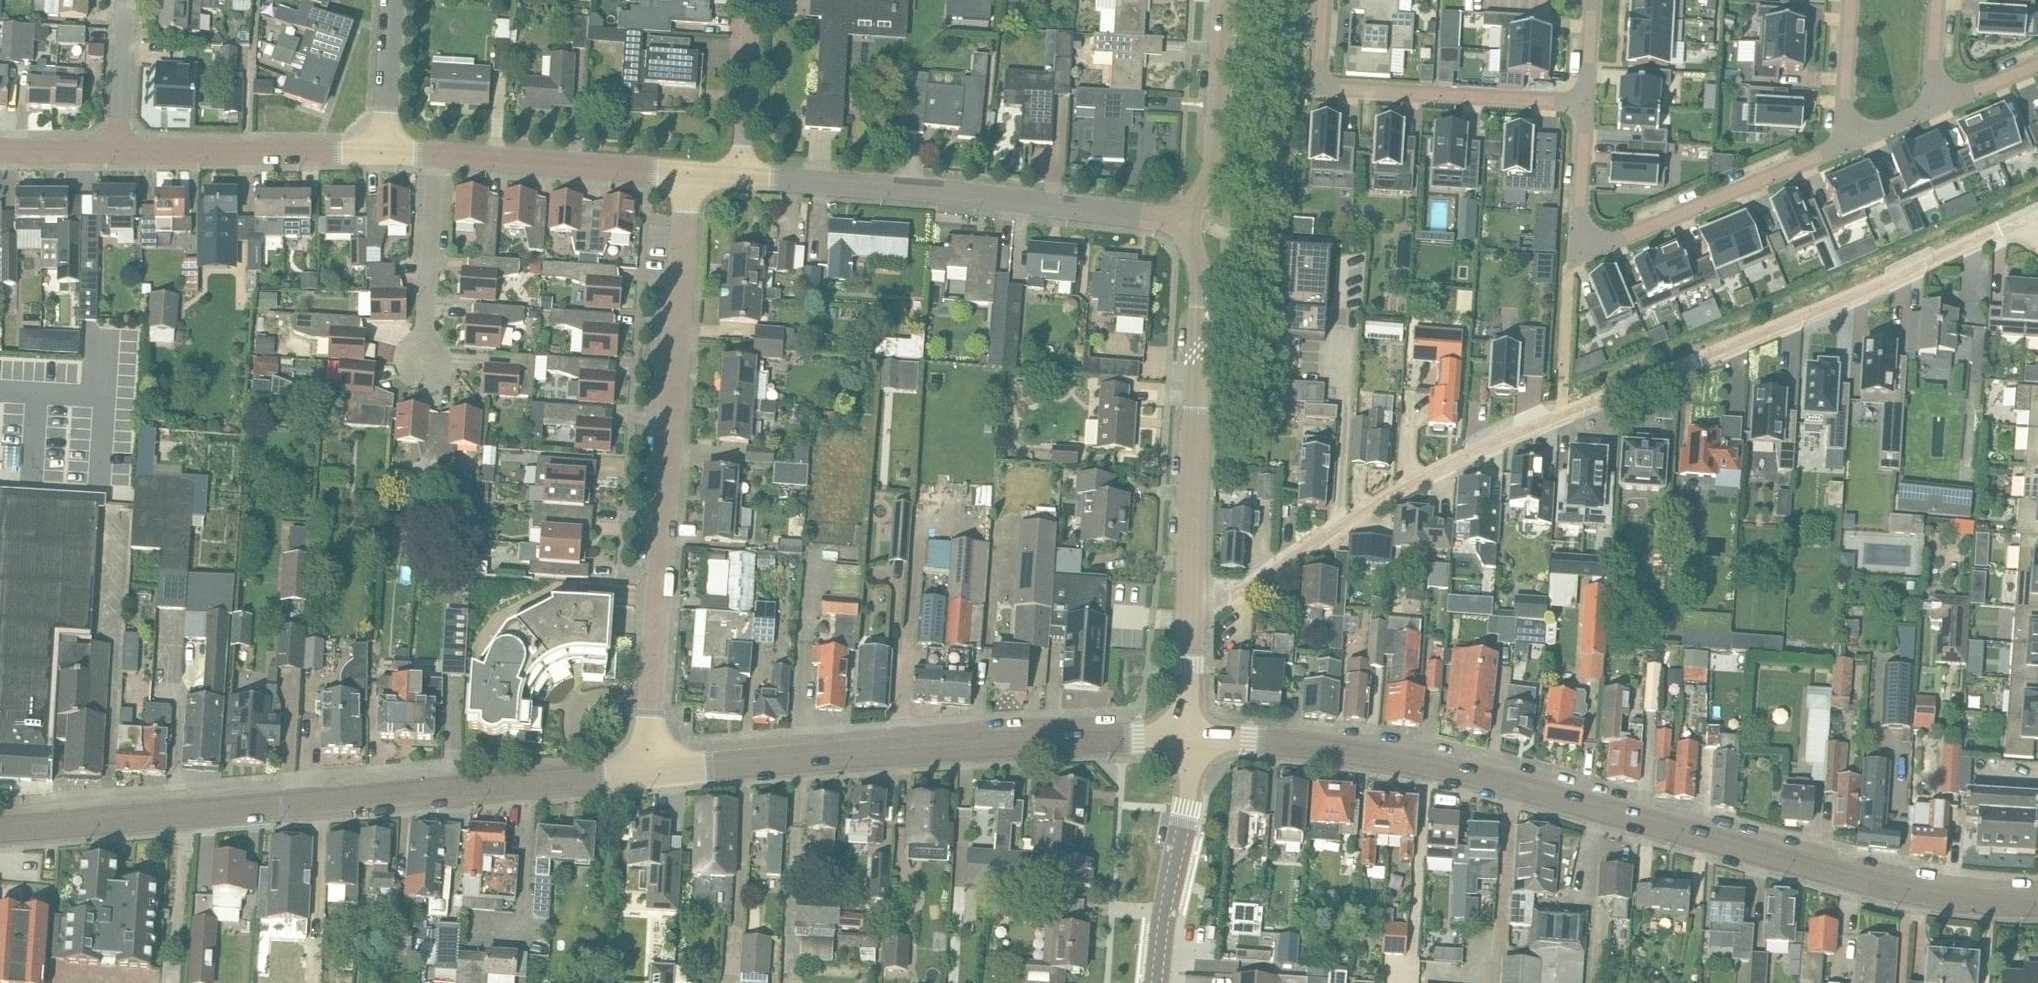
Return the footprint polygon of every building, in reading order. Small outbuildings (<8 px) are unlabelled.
[(45,16),(61,17),(61,16),(67,16),(87,18),(88,0),(46,0),(45,16)] [(161,30),(181,31),(199,32),(201,9),(232,11),(232,0),(191,0),(191,4),(187,4),(162,2),(161,30)] [(329,0),(304,0),(325,7),(324,9),(326,10),(329,0)] [(626,31),(643,32),(670,33),(670,21),(710,24),(711,14),(708,14),(709,4),(706,4),(706,0),(641,0),(640,10),(633,9),(633,15),(621,14),(620,30),(626,31)] [(821,16),(820,16),(820,18),(823,18),(819,75),(818,75),(817,98),(808,98),(806,128),(843,130),(844,111),(849,23),(855,24),(854,37),(894,39),(895,23),(896,0),(822,0),(821,16)] [(979,20),(990,20),(992,0),(948,0),(947,17),(979,20)] [(1096,10),(1116,12),(1115,35),(1144,37),(1147,0),(1097,0),(1096,10)] [(1399,0),(1351,0),(1350,12),(1364,13),(1363,31),(1413,34),(1414,15),(1398,15),(1399,0)] [(1673,0),(1633,0),(1631,17),(1671,20),(1673,0)] [(1716,0),(1708,0),(1707,11),(1715,11),(1716,0)] [(2022,38),(2023,13),(2033,14),(2034,1),(2018,0),(2008,0),(2008,12),(1980,10),(1980,15),(1978,17),(1977,28),(1979,31),(1979,36),(2022,38)] [(275,20),(293,27),(298,13),(279,7),(275,20)] [(1015,21),(1023,22),(1024,7),(1015,7),(1015,21)] [(1805,47),(1806,23),(1782,21),(1783,9),(1757,7),(1756,20),(1761,20),(1760,43),(1755,42),(1755,43),(1805,47)] [(318,34),(345,43),(351,25),(313,12),(307,30),(309,31),(318,34)] [(1442,13),(1439,49),(1459,50),(1461,14),(1442,13)] [(1527,29),(1528,16),(1484,13),(1483,27),(1501,28),(1500,51),(1550,54),(1551,30),(1527,29)] [(590,15),(589,28),(603,29),(603,22),(597,15),(590,15)] [(587,50),(589,18),(575,17),(573,49),(587,50)] [(1670,43),(1671,20),(1631,17),(1630,40),(1670,43)] [(1725,17),(1722,26),(1732,29),(1734,20),(1725,17)] [(508,73),(511,21),(497,21),(496,47),(490,47),(489,62),(495,63),(494,72),(508,73)] [(1427,35),(1436,35),(1436,23),(1428,22),(1427,35)] [(22,26),(4,24),(2,54),(0,54),(0,109),(7,109),(10,70),(8,70),(9,63),(20,64),(20,61),(22,26)] [(22,26),(20,61),(34,61),(36,26),(23,25),(23,26),(22,26)] [(86,28),(66,27),(60,26),(59,43),(85,45),(86,28)] [(318,34),(309,31),(300,55),(337,68),(345,43),(318,34)] [(646,51),(642,51),(643,32),(626,31),(620,114),(632,114),(657,114),(659,85),(697,87),(698,70),(703,70),(704,56),(689,55),(690,40),(647,37),(646,51)] [(1412,52),(1413,34),(1363,31),(1362,49),(1348,48),(1347,74),(1390,77),(1391,51),(1412,52)] [(1713,45),(1714,33),(1706,32),(1705,44),(1713,45)] [(1006,71),(1004,90),(1006,90),(1024,92),(1024,98),(1022,121),(1021,141),(1020,141),(1020,142),(1053,144),(1053,143),(1052,143),(1055,94),(1055,87),(1069,88),(1068,94),(1068,95),(1070,96),(1070,95),(1071,89),(1071,76),(1073,51),(1073,49),(1074,37),(1074,36),(1075,33),(1058,33),(1055,74),(1034,73),(1006,71)] [(1113,54),(1111,91),(1111,92),(1142,94),(1141,93),(1144,50),(1162,51),(1163,40),(1164,40),(1164,38),(1144,37),(1115,35),(1095,33),(1094,53),(1113,54)] [(277,47),(296,54),(300,40),(282,34),(277,47)] [(1074,37),(1073,49),(1081,50),(1082,37),(1074,36),(1074,37)] [(1668,66),(1670,43),(1630,40),(1628,64),(1668,66)] [(1803,70),(1805,47),(1755,43),(1753,80),(1778,81),(1779,69),(1803,70)] [(302,82),(328,92),(337,68),(300,55),(300,56),(295,54),(296,54),(277,47),(273,61),(291,67),(292,64),(306,69),(302,82)] [(222,69),(236,70),(237,49),(223,48),(222,69)] [(1439,49),(1437,84),(1453,84),(1453,75),(1459,75),(1459,50),(1439,49)] [(1548,78),(1550,54),(1500,51),(1498,87),(1523,89),(1524,76),(1548,78)] [(975,54),(974,67),(988,68),(989,56),(975,54)] [(434,57),(434,66),(431,102),(463,104),(463,100),(472,101),(472,104),(488,105),(490,70),(473,69),(474,60),(434,57)] [(571,106),(572,86),(574,58),(552,57),(551,82),(524,80),(523,94),(522,94),(522,100),(523,100),(523,107),(540,108),(540,103),(571,106)] [(27,106),(55,108),(57,67),(47,67),(47,61),(38,61),(38,67),(30,67),(27,106)] [(1718,63),(1710,62),(1709,74),(1717,75),(1718,63)] [(173,78),(174,66),(159,65),(156,108),(194,110),(196,90),(196,79),(173,78)] [(1421,83),(1433,83),(1434,67),(1421,66),(1421,83)] [(84,69),(57,67),(55,108),(82,109),(84,69)] [(236,70),(222,69),(222,84),(227,84),(226,112),(242,113),(243,74),(236,74),(236,70)] [(1671,86),(1672,72),(1647,70),(1646,82),(1622,81),(1622,87),(1620,87),(1619,100),(1621,100),(1620,104),(1665,107),(1666,86),(1671,86)] [(980,140),(982,120),(986,80),(964,78),(963,89),(929,85),(930,74),(910,72),(904,132),(924,134),(925,126),(959,129),(958,137),(980,140)] [(302,82),(291,78),(285,96),(322,109),(328,92),(302,82)] [(256,81),(255,94),(272,95),(273,82),(256,81)] [(1147,93),(1141,93),(1142,94),(1111,92),(1111,91),(1078,88),(1076,108),(1096,109),(1093,158),(1091,158),(1091,159),(1124,161),(1124,160),(1123,160),(1127,105),(1145,106),(1145,95),(1146,95),(1147,93)] [(1749,89),(1747,127),(1799,130),(1799,125),(1800,125),(1802,123),(1803,112),(1801,110),(1800,110),(1801,105),(1774,103),(1775,91),(1749,89)] [(1705,98),(1704,110),(1715,111),(1716,99),(1705,98)] [(1665,109),(1665,107),(1620,104),(1619,129),(1643,130),(1642,143),(1667,144),(1668,132),(1659,131),(1660,109),(1665,109)] [(2003,109),(1981,118),(1996,155),(1995,155),(1999,164),(2033,150),(2024,126),(2012,131),(2003,109)] [(1318,119),(1313,119),(1310,171),(1352,174),(1354,148),(1337,147),(1338,120),(1334,120),(1331,117),(1321,116),(1318,119)] [(1963,151),(1956,154),(1966,178),(1978,173),(1975,164),(1995,155),(1996,155),(1981,118),(1959,127),(1968,149),(1963,151)] [(1412,177),(1414,152),(1401,151),(1403,124),(1398,124),(1396,121),(1385,121),(1383,123),(1377,123),(1374,175),(1412,177)] [(1430,154),(1434,154),(1433,171),(1462,173),(1461,189),(1476,190),(1478,163),(1464,162),(1466,129),(1453,128),(1453,124),(1439,123),(1439,127),(1436,127),(1435,141),(1431,140),(1430,154)] [(1506,131),(1503,190),(1553,193),(1555,160),(1530,159),(1531,132),(1527,132),(1524,129),(1514,128),(1511,131),(1506,131)] [(1924,142),(1914,146),(1933,192),(1966,178),(1956,154),(1945,159),(1936,137),(1931,138),(1931,137),(1923,141),(1924,142)] [(1486,143),(1486,156),(1500,157),(1501,144),(1486,143)] [(1664,188),(1667,144),(1642,143),(1640,161),(1613,160),(1613,164),(1610,167),(1609,177),(1612,180),(1612,185),(1664,188)] [(1901,177),(1889,182),(1899,206),(1933,192),(1914,146),(1892,155),(1901,177)] [(1826,182),(1869,164),(1864,152),(1821,171),(1826,182)] [(1868,165),(1847,174),(1862,211),(1863,210),(1884,202),(1887,210),(1899,206),(1889,182),(1878,187),(1869,164),(1868,165)] [(1071,168),(1070,180),(1082,180),(1083,168),(1071,168)] [(1834,205),(1822,210),(1832,233),(1867,219),(1863,210),(1862,211),(1847,174),(1826,182),(1825,183),(1834,205)] [(42,231),(42,220),(42,191),(30,191),(30,186),(17,186),(17,232),(41,231),(42,231)] [(53,191),(42,191),(42,220),(42,231),(41,231),(41,240),(59,240),(59,282),(80,282),(82,282),(82,225),(69,224),(69,191),(68,191),(68,192),(67,192),(67,187),(53,187),(53,191)] [(475,224),(479,258),(496,259),(500,197),(487,196),(487,190),(459,188),(457,223),(475,224)] [(82,282),(80,282),(80,300),(80,320),(98,321),(99,273),(99,241),(99,237),(110,237),(110,230),(134,230),(134,217),(135,217),(135,190),(95,190),(95,221),(83,221),(83,216),(82,216),(82,225),(82,282)] [(199,248),(199,254),(222,254),(232,254),(232,245),(237,245),(237,229),(237,218),(237,215),(237,211),(237,191),(207,190),(207,197),(199,197),(199,228),(199,248)] [(327,235),(354,235),(354,218),(355,218),(355,192),(327,191),(327,218),(319,218),(319,235),(327,235)] [(544,251),(546,220),(548,200),(535,200),(535,193),(507,191),(505,226),(525,228),(530,250),(544,251)] [(157,232),(192,232),(192,219),(184,219),(185,192),(157,192),(157,206),(143,206),(143,248),(157,248),(157,232)] [(367,264),(377,264),(377,248),(381,248),(387,227),(408,227),(409,192),(380,192),(380,198),(367,198),(367,242),(367,264)] [(267,238),(283,238),(283,193),(257,193),(256,243),(249,243),(249,272),(248,272),(248,291),(256,291),(257,271),(262,271),(262,243),(267,238)] [(311,193),(283,193),(283,238),(311,238),(311,233),(311,193)] [(579,264),(589,265),(593,204),(581,203),(581,197),(553,195),(551,230),(571,231),(576,253),(580,253),(579,264)] [(1777,203),(1772,205),(1792,254),(1830,238),(1814,200),(1813,201),(1813,203),(1801,208),(1795,195),(1791,197),(1788,196),(1778,200),(1776,203),(1777,203)] [(1975,196),(1966,200),(1970,208),(1977,205),(1975,196)] [(593,204),(589,265),(598,266),(599,255),(603,255),(611,234),(613,234),(613,240),(617,244),(624,245),(629,240),(630,235),(632,235),(634,200),(606,198),(606,205),(593,204)] [(1899,206),(1887,210),(1892,222),(1904,217),(1899,206)] [(1540,210),(1538,251),(1554,252),(1557,212),(1540,210)] [(1463,215),(1462,241),(1474,242),(1475,216),(1463,215)] [(1744,216),(1723,226),(1738,262),(1737,263),(1741,272),(1775,257),(1765,234),(1754,238),(1744,216)] [(1294,219),(1293,236),(1312,237),(1313,220),(1294,219)] [(908,226),(892,225),(874,224),(874,226),(856,225),(857,220),(854,220),(854,223),(832,221),(830,249),(832,249),(830,277),(850,279),(851,255),(906,259),(908,226)] [(1919,220),(1908,224),(1912,235),(1923,231),(1919,220)] [(1709,257),(1698,262),(1708,285),(1720,280),(1716,271),(1737,263),(1738,262),(1723,226),(1700,235),(1710,257),(1709,257)] [(989,366),(1003,367),(1008,302),(1010,275),(996,273),(998,240),(985,239),(985,242),(974,241),(974,238),(948,236),(948,242),(946,242),(945,248),(947,248),(947,250),(931,249),(929,269),(929,272),(946,273),(947,268),(967,270),(965,302),(989,304),(989,301),(993,301),(989,357),(990,357),(989,366)] [(18,285),(17,237),(2,237),(1,285),(18,285)] [(351,269),(367,269),(367,264),(367,242),(351,242),(351,269)] [(733,250),(731,290),(760,292),(761,289),(762,269),(777,270),(777,271),(793,273),(795,245),(780,244),(779,254),(763,253),(763,252),(733,250)] [(1077,253),(1077,247),(1030,244),(1027,278),(1029,278),(1028,288),(1044,289),(1045,279),(1074,282),(1076,258),(1078,258),(1078,253),(1077,253)] [(1660,252),(1656,254),(1675,299),(1708,285),(1698,262),(1687,266),(1678,244),(1672,247),(1672,245),(1659,250),(1660,252)] [(1849,247),(1836,253),(1839,259),(1842,266),(1855,260),(1849,247)] [(1279,337),(1324,340),(1326,313),(1325,313),(1325,310),(1326,310),(1330,251),(1285,248),(1281,307),(1288,308),(1288,310),(1280,310),(1279,337)] [(1147,322),(1152,265),(1135,263),(1134,270),(1122,269),(1123,255),(1102,253),(1101,274),(1093,273),(1091,300),(1099,301),(1098,313),(1099,313),(1114,314),(1114,319),(1147,322)] [(1643,285),(1631,290),(1641,313),(1675,299),(1656,254),(1634,263),(1643,285)] [(1536,260),(1536,264),(1542,264),(1547,264),(1546,283),(1551,284),(1553,256),(1541,255),(1536,255),(1536,260)] [(520,260),(496,259),(479,258),(470,257),(469,270),(463,269),(461,297),(496,300),(497,279),(519,275),(520,260)] [(534,257),(534,265),(541,265),(542,265),(542,257),(534,257)] [(199,291),(199,264),(199,259),(184,259),(184,291),(199,291)] [(589,265),(579,264),(553,263),(553,264),(544,264),(543,277),(569,279),(587,286),(586,306),(621,309),(623,281),(616,280),(617,267),(598,266),(589,265)] [(396,264),(377,264),(367,264),(367,269),(367,279),(372,279),(371,300),(371,320),(406,320),(407,292),(400,292),(401,277),(396,277),(396,264)] [(531,264),(530,274),(540,275),(541,265),(534,265),(531,264)] [(801,302),(817,303),(820,271),(804,269),(801,302)] [(1601,305),(1590,310),(1600,334),(1613,328),(1611,324),(1633,315),(1614,271),(1610,273),(1610,272),(1607,271),(1597,275),(1595,278),(1595,279),(1591,280),(1601,305)] [(318,273),(301,273),(301,290),(318,290),(318,273)] [(1988,335),(2025,338),(2028,280),(2014,279),(2014,283),(2006,283),(2007,279),(2005,279),(2003,308),(1991,307),(1990,307),(1988,335)] [(2028,280),(2025,338),(2037,339),(2037,281),(2028,280)] [(760,292),(731,290),(723,290),(723,291),(727,291),(726,302),(722,302),(721,319),(720,319),(720,320),(739,321),(758,323),(760,300),(775,301),(776,290),(761,289),(760,292)] [(260,293),(259,309),(278,310),(278,294),(260,293)] [(151,327),(177,329),(179,297),(153,295),(151,327)] [(542,297),(541,307),(551,308),(552,298),(542,297)] [(1700,309),(1682,316),(1689,332),(1689,331),(1696,329),(1721,318),(1718,310),(1715,303),(1714,300),(1699,307),(1700,309)] [(1022,303),(1008,302),(1003,367),(1003,368),(1017,369),(1022,303)] [(525,308),(494,306),(474,304),(473,317),(467,317),(465,345),(500,348),(502,327),(524,322),(525,308)] [(1955,352),(1956,331),(1958,311),(1939,310),(1940,305),(1923,304),(1921,334),(1910,334),(1910,329),(1909,329),(1908,349),(1908,352),(1920,353),(1920,354),(1936,355),(1937,351),(1955,352)] [(614,314),(594,313),(552,310),(551,324),(563,325),(584,333),(582,353),(617,356),(619,328),(613,327),(614,314)] [(530,311),(530,319),(538,319),(538,311),(530,311)] [(361,318),(341,317),(296,313),(294,332),(312,338),(330,339),(329,357),(364,360),(366,332),(360,331),(361,318)] [(1366,320),(1365,329),(1365,339),(1403,342),(1403,332),(1404,323),(1366,320)] [(782,344),(781,351),(793,352),(795,330),(783,329),(757,327),(756,342),(782,344)] [(1458,391),(1460,364),(1463,330),(1415,327),(1413,361),(1443,363),(1441,391),(1436,391),(1432,391),(1431,405),(1430,425),(1456,427),(1457,407),(1458,391)] [(1494,338),(1491,390),(1496,391),(1498,393),(1508,394),(1511,392),(1516,392),(1517,365),(1542,367),(1544,331),(1518,329),(1518,339),(1494,338)] [(42,331),(42,351),(77,354),(79,333),(42,331)] [(911,331),(911,341),(877,340),(876,357),(923,360),(924,332),(911,331)] [(276,338),(257,337),(256,354),(274,355),(276,338)] [(1865,343),(1862,391),(1861,404),(1905,406),(1907,360),(1895,359),(1896,345),(1885,345),(1885,339),(1867,338),(1867,343),(1865,343)] [(782,344),(756,342),(755,358),(781,360),(781,351),(782,344)] [(1100,375),(1102,359),(1090,358),(1091,342),(1085,342),(1082,374),(1100,375)] [(536,356),(531,356),(511,354),(510,367),(485,366),(483,394),(533,397),(536,356)] [(280,358),(263,357),(263,359),(255,358),(253,376),(265,377),(266,373),(278,374),(280,358)] [(610,374),(611,361),(591,360),(548,357),(547,371),(559,372),(580,380),(579,400),(614,403),(616,375),(610,374)] [(752,401),(766,402),(768,372),(763,371),(764,362),(726,359),(723,399),(752,401)] [(1140,362),(1102,359),(1100,375),(1139,378),(1140,362)] [(1577,362),(1576,375),(1590,369),(1586,359),(1577,362)] [(882,361),(880,387),(899,388),(899,362),(882,361)] [(376,365),(356,363),(341,362),(339,382),(317,386),(292,383),(273,376),(271,396),(345,403),(346,403),(366,405),(367,393),(373,393),(376,365)] [(1828,428),(1827,450),(1846,451),(1849,399),(1836,398),(1838,369),(1836,369),(1836,364),(1820,363),(1819,368),(1808,367),(1805,416),(1806,416),(1806,423),(1823,424),(1823,428),(1828,428)] [(1985,378),(1984,387),(1987,387),(1993,381),(1993,379),(1985,378)] [(1276,381),(1275,401),(1315,404),(1316,383),(1276,381)] [(267,397),(269,384),(252,382),(250,395),(267,397)] [(2028,428),(2037,428),(2037,387),(2016,385),(2014,411),(2029,412),(2028,428)] [(1774,393),(1774,388),(1757,387),(1757,392),(1755,392),(1752,442),(1775,443),(1779,471),(1793,471),(1796,423),(1783,422),(1785,394),(1774,393)] [(1135,404),(1128,404),(1128,389),(1100,388),(1096,447),(1132,449),(1134,424),(1131,424),(1132,416),(1134,416),(1135,404)] [(752,401),(723,399),(723,400),(727,400),(726,413),(722,413),(720,440),(749,442),(751,413),(776,414),(777,403),(766,402),(752,401)] [(345,403),(344,425),(383,428),(385,407),(366,405),(346,403),(345,403)] [(607,408),(587,407),(543,404),(542,419),(559,420),(577,427),(576,448),(611,450),(613,422),(606,422),(607,408)] [(1337,407),(1304,404),(1303,417),(1336,420),(1337,407)] [(415,478),(435,479),(440,415),(427,414),(428,408),(400,406),(397,441),(418,442),(422,462),(413,464),(415,478)] [(440,415),(435,479),(444,479),(445,466),(450,466),(457,445),(478,447),(481,412),(453,410),(452,416),(440,415)] [(1356,420),(1353,463),(1367,464),(1367,466),(1389,467),(1390,447),(1393,413),(1371,411),(1370,421),(1356,420)] [(2028,428),(2025,464),(2037,464),(2037,428),(2028,428)] [(1738,472),(1739,464),(1741,444),(1719,442),(1719,433),(1690,430),(1688,450),(1683,450),(1681,474),(1716,476),(1717,470),(1738,472)] [(132,548),(161,550),(189,552),(194,480),(152,477),(155,437),(139,436),(132,548)] [(520,436),(520,446),(529,447),(530,437),(520,436)] [(1326,507),(1330,438),(1303,436),(1298,505),(1326,507)] [(1625,443),(1622,443),(1622,445),(1623,446),(1620,487),(1664,490),(1667,448),(1667,445),(1664,445),(1652,445),(1652,438),(1638,437),(1638,444),(1625,443)] [(773,464),(774,449),(748,447),(747,462),(773,464)] [(1078,466),(1078,448),(1053,447),(1052,465),(1078,466)] [(1558,522),(1584,524),(1589,450),(1571,449),(1569,473),(1561,473),(1558,522)] [(1584,524),(1591,525),(1609,526),(1613,476),(1605,476),(1607,452),(1589,450),(1584,524)] [(538,457),(536,486),(585,490),(587,474),(596,474),(597,461),(538,457)] [(1511,479),(1510,503),(1525,504),(1524,518),(1523,522),(1551,524),(1552,520),(1552,512),(1554,492),(1541,491),(1541,484),(1543,461),(1532,460),(1530,457),(1521,457),(1518,460),(1513,459),(1511,479)] [(775,477),(799,479),(798,483),(808,483),(809,466),(776,464),(775,477)] [(2025,464),(2023,499),(2037,500),(2037,464),(2025,464)] [(494,484),(495,468),(483,467),(482,483),(489,484),(494,484)] [(734,508),(740,508),(742,495),(734,494),(736,470),(706,468),(703,505),(708,506),(708,505),(734,507),(734,508)] [(1260,468),(1260,478),(1259,499),(1274,500),(1275,479),(1276,468),(1260,468)] [(1114,477),(1094,475),(1080,474),(1078,493),(1086,494),(1082,541),(1117,544),(1117,543),(1110,542),(1110,533),(1126,534),(1129,496),(1113,494),(1114,477)] [(1458,499),(1457,523),(1471,524),(1470,538),(1470,542),(1476,543),(1476,551),(1484,566),(1496,567),(1496,544),(1498,544),(1499,532),(1500,512),(1499,512),(1487,512),(1489,483),(1489,481),(1477,481),(1476,477),(1467,477),(1465,480),(1459,479),(1458,499)] [(1829,482),(1828,504),(1842,505),(1844,483),(1829,482)] [(1901,482),(1898,512),(1913,514),(1917,484),(1901,482)] [(478,483),(476,504),(487,505),(489,484),(482,483),(478,483)] [(585,490),(536,486),(536,487),(545,488),(544,503),(535,503),(534,515),(593,520),(594,507),(584,506),(585,490)] [(1956,488),(1953,518),(1969,519),(1972,489),(1956,488)] [(1778,490),(1778,503),(1791,504),(1792,491),(1778,490)] [(61,644),(78,645),(78,638),(92,639),(99,522),(100,503),(7,497),(7,498),(2,498),(2,496),(1,495),(1,497),(0,497),(0,778),(32,780),(52,781),(54,740),(60,644),(61,644)] [(2020,535),(2037,537),(2037,500),(2023,499),(2019,499),(2016,535),(2020,535)] [(895,502),(893,530),(910,531),(912,503),(895,502)] [(743,509),(740,508),(734,508),(734,507),(708,505),(708,506),(706,539),(726,541),(747,543),(748,532),(742,532),(743,509)] [(1451,548),(1451,542),(1453,522),(1431,520),(1432,510),(1404,508),(1404,510),(1395,509),(1394,529),(1393,535),(1402,535),(1401,547),(1429,549),(1429,547),(1451,548)] [(490,513),(482,512),(481,527),(489,527),(490,513)] [(1051,627),(1055,577),(1057,549),(1052,549),(1053,526),(1054,514),(1024,512),(1022,524),(1020,524),(1014,608),(1018,608),(1016,630),(1015,649),(995,648),(993,683),(1025,685),(1028,651),(1027,651),(1027,647),(1045,648),(1047,627),(1051,627)] [(1223,535),(1221,567),(1245,569),(1246,547),(1247,536),(1253,537),(1254,527),(1259,528),(1260,513),(1246,512),(1233,512),(1231,536),(1223,535)] [(1854,528),(1855,515),(1844,514),(1843,528),(1854,528)] [(1891,514),(1890,532),(1922,534),(1923,516),(1891,514)] [(592,532),(593,520),(534,515),(533,528),(542,529),(541,545),(581,548),(582,532),(592,532)] [(1978,522),(1977,530),(1987,531),(1988,523),(1978,522)] [(285,554),(282,601),(305,603),(310,529),(292,528),(290,555),(285,554)] [(408,530),(408,542),(417,542),(418,531),(408,530)] [(418,531),(417,542),(429,542),(430,531),(418,531)] [(1976,533),(1975,546),(1983,546),(1989,542),(1989,534),(1976,533)] [(1352,535),(1351,558),(1390,561),(1392,538),(1352,535)] [(2018,571),(2037,573),(2037,537),(2020,535),(2018,571)] [(780,540),(779,553),(802,555),(803,541),(780,540)] [(948,600),(947,600),(947,602),(951,602),(949,633),(946,671),(944,671),(941,705),(970,707),(973,663),(970,663),(971,651),(981,652),(989,544),(977,543),(952,542),(948,600)] [(581,548),(541,545),(541,546),(521,545),(519,563),(530,564),(530,574),(589,578),(590,565),(580,564),(581,548)] [(707,549),(707,560),(725,562),(726,551),(707,549)] [(1083,551),(1057,549),(1055,577),(1081,579),(1083,551)] [(189,552),(161,550),(158,607),(186,609),(189,552)] [(722,613),(753,615),(756,555),(730,554),(729,563),(724,563),(722,613)] [(1580,577),(1582,558),(1552,556),(1551,575),(1580,577)] [(1612,560),(1582,558),(1580,577),(1610,579),(1612,560)] [(487,575),(488,563),(475,563),(475,574),(487,575)] [(1448,589),(1450,565),(1430,564),(1429,588),(1448,589)] [(814,647),(813,665),(820,665),(820,673),(834,674),(834,670),(847,670),(848,650),(855,650),(858,601),(860,601),(862,569),(833,567),(831,599),(823,598),(822,616),(836,616),(834,649),(814,647)] [(1344,617),(1346,578),(1336,577),(1336,573),(1305,571),(1303,609),(1331,611),(1331,616),(1344,617)] [(2018,571),(2015,607),(2037,609),(2037,573),(2018,571)] [(220,749),(229,616),(232,616),(235,577),(190,575),(189,582),(187,613),(209,614),(203,698),(188,696),(183,766),(219,769),(220,749)] [(1081,579),(1055,577),(1051,627),(1068,628),(1069,614),(1104,617),(1105,598),(1106,581),(1081,579)] [(1408,583),(1406,600),(1422,602),(1423,585),(1408,583)] [(1604,657),(1608,589),(1586,587),(1582,655),(1604,657)] [(1518,618),(1546,619),(1547,595),(1516,593),(1515,612),(1494,611),(1493,614),(1493,616),(1518,618)] [(1972,598),(1972,604),(1985,605),(1986,595),(1972,594),(1972,598)] [(1972,604),(1972,598),(1935,595),(1933,619),(1945,620),(1944,634),(1939,634),(1937,662),(1967,664),(1972,604)] [(1494,611),(1494,599),(1450,596),(1449,613),(1493,616),(1493,614),(1494,611)] [(947,602),(947,600),(921,598),(917,644),(928,644),(926,667),(915,666),(912,702),(941,705),(944,671),(946,671),(949,633),(951,602),(947,602)] [(612,604),(592,603),(552,600),(553,605),(507,629),(477,671),(473,669),(469,729),(482,729),(484,732),(486,734),(489,735),(492,736),(496,736),(499,735),(502,733),(504,731),(531,733),(533,709),(529,709),(533,695),(536,689),(539,684),(543,679),(548,674),(553,671),(558,667),(564,665),(570,663),(584,661),(583,665),(607,667),(612,604)] [(756,603),(755,615),(753,643),(773,644),(776,604),(756,603)] [(2015,607),(2013,643),(2037,645),(2037,609),(2015,607)] [(468,611),(445,610),(441,674),(464,675),(468,611)] [(750,677),(753,643),(755,615),(753,615),(722,613),(707,612),(703,658),(711,659),(710,674),(745,676),(750,677)] [(1346,700),(1344,720),(1366,722),(1371,666),(1382,667),(1383,654),(1385,655),(1388,617),(1388,615),(1372,613),(1368,661),(1349,660),(1348,672),(1348,677),(1346,700)] [(233,614),(232,646),(251,647),(253,615),(233,614)] [(1069,614),(1068,628),(1064,666),(1063,686),(1101,689),(1106,617),(1104,617),(1069,614)] [(1388,617),(1385,655),(1393,655),(1390,687),(1416,689),(1420,634),(1421,620),(1388,617)] [(1518,618),(1515,643),(1532,644),(1533,634),(1546,635),(1546,622),(1546,619),(1518,618)] [(1546,623),(1545,643),(1556,643),(1557,623),(1546,623)] [(304,629),(280,627),(277,667),(301,669),(304,629)] [(124,632),(122,670),(137,671),(139,633),(124,632)] [(1295,637),(1294,637),(1273,635),(1271,654),(1253,653),(1252,662),(1249,705),(1281,708),(1284,665),(1293,665),(1295,637)] [(1608,644),(1617,645),(1618,636),(1609,635),(1608,644)] [(306,639),(304,670),(322,671),(324,640),(306,639)] [(1330,640),(1329,649),(1341,650),(1342,640),(1330,640)] [(1970,640),(1969,650),(1984,651),(1985,641),(1970,640)] [(1444,650),(1443,660),(1454,661),(1448,709),(1459,710),(1456,730),(1489,734),(1498,655),(1455,650),(1455,651),(1449,651),(1449,642),(1445,642),(1444,650)] [(61,644),(60,670),(57,712),(105,715),(109,644),(91,643),(91,646),(78,645),(61,644)] [(1835,643),(1834,657),(1845,658),(1846,644),(1835,643)] [(2010,679),(2037,681),(2037,645),(2013,643),(2010,679)] [(367,701),(368,677),(369,645),(354,645),(354,661),(351,663),(347,665),(344,669),(343,671),(341,676),(341,692),(323,692),(322,752),(361,753),(361,733),(361,701),(367,701)] [(1441,690),(1443,660),(1444,650),(1444,649),(1438,649),(1437,662),(1429,662),(1427,689),(1441,690)] [(1686,650),(1685,669),(1707,670),(1708,652),(1686,650)] [(889,708),(890,688),(892,653),(859,651),(857,686),(855,706),(889,708)] [(1251,656),(1241,655),(1229,654),(1227,677),(1219,676),(1217,703),(1248,705),(1251,656)] [(406,738),(409,663),(409,658),(395,657),(395,669),(403,669),(403,678),(381,677),(379,737),(399,738),(399,736),(406,736),(406,738)] [(1338,699),(1341,664),(1318,662),(1316,682),(1305,681),(1304,696),(1302,716),(1336,719),(1338,699)] [(421,678),(409,663),(406,738),(407,738),(407,736),(414,736),(414,739),(434,739),(435,704),(442,704),(443,679),(421,678)] [(1659,712),(1662,665),(1648,664),(1645,711),(1659,712)] [(1710,666),(1709,712),(1718,713),(1720,667),(1710,666)] [(787,717),(788,697),(789,694),(787,694),(789,668),(773,667),(771,694),(755,693),(753,718),(776,720),(776,716),(787,717)] [(1885,667),(1882,727),(1910,728),(1914,668),(1885,667)] [(1685,669),(1684,682),(1700,683),(1701,676),(1707,676),(1707,670),(1685,669)] [(834,674),(820,673),(817,708),(844,710),(846,690),(847,670),(834,670),(834,674)] [(1669,670),(1668,685),(1681,686),(1682,671),(1669,670)] [(745,676),(710,674),(707,717),(742,720),(745,676)] [(2037,684),(2037,681),(2010,679),(2008,715),(2037,717),(2037,694),(2037,684)] [(1532,719),(1536,692),(1537,682),(1523,680),(1520,707),(1506,706),(1505,716),(1502,736),(1530,739),(1532,719)] [(1831,711),(1831,707),(1833,689),(1806,686),(1805,709),(1807,709),(1831,711)] [(1416,689),(1390,687),(1387,724),(1420,726),(1423,689),(1416,689)] [(1628,742),(1619,742),(1622,716),(1628,717),(1631,691),(1606,688),(1603,722),(1601,742),(1611,742),(1608,779),(1638,782),(1642,744),(1641,744),(1643,720),(1638,720),(1637,727),(1630,726),(1628,742)] [(1833,689),(1831,707),(1849,708),(1851,691),(1833,689)] [(1585,723),(1584,723),(1583,720),(1583,716),(1586,715),(1587,707),(1585,705),(1586,695),(1585,692),(1577,691),(1574,693),(1574,695),(1549,692),(1544,741),(1581,746),(1584,727),(1585,723)] [(1934,729),(1936,713),(1937,697),(1917,696),(1915,728),(1934,729)] [(268,704),(269,700),(232,697),(229,742),(235,742),(233,761),(264,764),(266,744),(279,745),(281,717),(280,717),(281,705),(268,704)] [(146,703),(143,745),(141,772),(142,772),(142,773),(166,775),(168,743),(171,743),(173,709),(170,705),(146,703)] [(118,771),(141,772),(143,745),(140,744),(141,729),(131,729),(133,710),(121,709),(119,751),(118,771)] [(1828,741),(1831,711),(1807,709),(1804,762),(1828,764),(1828,741)] [(103,757),(105,715),(57,712),(56,740),(67,741),(65,775),(101,777),(103,757)] [(2008,715),(2005,756),(2033,758),(2034,757),(2033,757),(2034,740),(2037,741),(2037,717),(2008,715)] [(1707,727),(1707,748),(1720,748),(1720,727),(1707,727)] [(1655,796),(1675,798),(1678,764),(1669,763),(1671,731),(1659,730),(1655,796)] [(1828,741),(1828,764),(1825,793),(1837,794),(1834,827),(1856,829),(1861,777),(1845,776),(1848,743),(1828,741)] [(1679,743),(1678,764),(1675,798),(1694,799),(1698,744),(1679,743)] [(1959,795),(1961,745),(1944,744),(1941,794),(1959,795)] [(1734,808),(1736,788),(1738,755),(1715,753),(1711,806),(1734,808)] [(1898,852),(1900,831),(1883,829),(1888,764),(1865,762),(1860,828),(1858,848),(1898,852)] [(1265,815),(1266,796),(1268,776),(1235,773),(1233,813),(1232,813),(1230,849),(1243,849),(1245,814),(1265,815)] [(1780,795),(1779,807),(1783,807),(1782,821),(1811,823),(1812,803),(1813,793),(1811,793),(1812,780),(1786,779),(1785,791),(1784,791),(1784,795),(1780,795)] [(1093,860),(1073,859),(1076,827),(1085,828),(1088,782),(1056,780),(1055,791),(1033,790),(1031,819),(1033,819),(1031,847),(1034,847),(1031,882),(1091,887),(1093,860)] [(1308,793),(1306,793),(1307,785),(1279,783),(1278,791),(1276,791),(1273,832),(1275,832),(1275,841),(1302,843),(1303,834),(1305,834),(1308,793)] [(969,851),(967,882),(1027,886),(1028,854),(1010,853),(1011,834),(1012,834),(1013,824),(1022,824),(1024,802),(1014,802),(1015,787),(977,784),(976,804),(975,808),(998,809),(997,833),(996,852),(969,851)] [(1312,823),(1311,831),(1340,833),(1356,835),(1357,823),(1358,803),(1354,803),(1355,788),(1315,786),(1313,806),(1312,823)] [(1966,810),(1965,821),(1978,822),(1976,850),(2034,856),(2035,845),(2037,845),(2037,787),(2037,795),(1967,790),(1966,810)] [(882,842),(885,794),(857,792),(855,821),(849,821),(848,834),(871,836),(871,841),(882,842)] [(908,845),(908,860),(948,862),(949,847),(951,848),(953,826),(945,825),(945,816),(946,796),(919,794),(918,805),(911,805),(910,825),(909,828),(908,845)] [(835,843),(836,818),(838,798),(811,796),(809,828),(821,829),(819,861),(834,862),(834,863),(843,863),(845,844),(835,843)] [(1377,836),(1390,837),(1392,799),(1367,797),(1364,841),(1361,865),(1374,866),(1376,842),(1377,836)] [(735,874),(737,821),(737,801),(698,799),(697,819),(695,873),(735,874)] [(1417,801),(1392,799),(1390,837),(1402,838),(1401,859),(1412,860),(1417,801)] [(781,874),(784,823),(786,803),(755,801),(754,828),(770,829),(767,874),(781,874)] [(1912,827),(1912,835),(1911,855),(1945,857),(1949,806),(1931,804),(1930,828),(1912,827)] [(1456,849),(1457,836),(1458,816),(1430,814),(1428,834),(1427,858),(1454,859),(1455,849),(1456,849)] [(621,821),(620,841),(632,842),(631,849),(631,853),(630,868),(651,869),(650,880),(649,896),(648,909),(679,911),(679,898),(682,864),(682,852),(682,851),(681,851),(680,864),(668,864),(669,850),(670,837),(670,823),(651,821),(651,818),(639,818),(639,821),(635,820),(635,822),(621,821)] [(410,845),(406,897),(416,898),(416,903),(426,904),(426,899),(430,899),(432,899),(430,916),(447,917),(448,900),(451,868),(456,869),(458,849),(460,829),(436,827),(412,825),(410,845)] [(505,857),(507,830),(507,828),(469,825),(462,908),(497,911),(498,900),(516,901),(519,858),(505,857)] [(593,863),(594,847),(595,827),(576,825),(576,832),(539,829),(533,916),(548,919),(552,876),(549,876),(551,860),(593,863)] [(1519,826),(1514,893),(1512,893),(1510,924),(1532,925),(1533,910),(1534,910),(1535,893),(1554,895),(1558,829),(1519,826)] [(1501,845),(1497,844),(1498,828),(1469,827),(1467,865),(1466,892),(1466,895),(1477,896),(1478,880),(1497,881),(1498,861),(1496,861),(1496,854),(1500,853),(1501,845)] [(388,874),(389,866),(391,835),(365,833),(362,864),(375,865),(374,888),(382,888),(381,911),(393,911),(394,889),(395,889),(395,875),(388,874)] [(330,840),(329,869),(330,870),(330,885),(347,886),(347,902),(361,903),(362,870),(357,870),(357,859),(358,839),(344,838),(343,835),(335,835),(333,838),(330,838),(330,840)] [(258,906),(257,917),(272,918),(307,921),(312,842),(312,840),(273,837),(271,868),(261,868),(258,906)] [(245,900),(249,891),(255,891),(257,866),(245,865),(245,856),(215,854),(213,888),(214,888),(213,909),(241,911),(242,900),(245,900)] [(891,856),(872,855),(869,899),(888,900),(891,856)] [(55,915),(52,954),(51,958),(67,960),(67,962),(151,968),(157,884),(144,883),(123,881),(123,888),(116,887),(118,861),(84,858),(81,906),(89,907),(89,915),(70,914),(70,916),(55,915)] [(1454,864),(1453,891),(1466,892),(1467,865),(1454,864)] [(1628,920),(1630,890),(1631,870),(1601,868),(1599,898),(1613,899),(1612,919),(1628,920)] [(1638,884),(1637,906),(1661,908),(1661,914),(1689,915),(1690,885),(1651,882),(1651,885),(1638,884)] [(1465,919),(1466,901),(1466,895),(1466,892),(1453,891),(1452,918),(1465,919)] [(1752,953),(1754,925),(1741,924),(1743,893),(1713,891),(1712,900),(1711,900),(1711,904),(1712,904),(1711,923),(1727,924),(1727,933),(1735,934),(1733,960),(1752,961),(1752,953)] [(1794,943),(1796,913),(1797,893),(1767,891),(1764,941),(1794,943)] [(839,925),(840,920),(840,912),(841,898),(797,895),(796,922),(839,925)] [(1016,918),(1017,902),(1014,902),(1014,897),(1002,896),(1002,902),(999,902),(998,917),(1016,918)] [(1239,923),(1238,936),(1237,960),(1273,963),(1274,947),(1260,946),(1263,907),(1256,906),(1232,905),(1231,922),(1239,923)] [(41,971),(46,972),(51,910),(0,906),(0,982),(40,982),(41,971)] [(1556,982),(1583,982),(1587,913),(1534,910),(1533,910),(1532,925),(1531,948),(1558,950),(1556,982)] [(1064,969),(1084,970),(1087,928),(1082,927),(1083,914),(1046,911),(1045,926),(1056,927),(1054,963),(1019,961),(1017,982),(1063,982),(1064,969)] [(839,926),(863,928),(864,915),(852,914),(852,913),(840,912),(840,920),(839,925),(839,926)] [(215,931),(212,930),(213,921),(195,919),(191,982),(211,982),(215,931)] [(1384,922),(1382,954),(1406,954),(1407,922),(1384,922)] [(1811,922),(1809,949),(1809,953),(1824,954),(1835,954),(1837,923),(1811,922)] [(458,968),(459,954),(461,925),(438,923),(437,930),(435,967),(458,968)] [(421,941),(419,968),(435,969),(435,967),(437,930),(421,930),(421,941)] [(392,931),(391,955),(411,955),(412,932),(392,931)] [(839,933),(838,946),(878,948),(879,935),(839,933)] [(743,935),(740,975),(769,977),(770,963),(772,937),(743,935)] [(908,937),(888,935),(886,967),(906,969),(908,937)] [(1280,935),(1278,963),(1297,965),(1299,936),(1280,935)] [(1897,939),(1858,936),(1855,982),(1894,982),(1897,939)] [(1530,961),(1504,959),(1503,982),(1556,982),(1558,950),(1531,948),(1530,961)] [(1824,954),(1809,953),(1809,949),(1802,949),(1801,958),(1800,982),(1822,982),(1824,954)] [(684,950),(680,954),(681,960),(687,961),(691,957),(690,951),(684,950)] [(458,968),(457,982),(515,982),(517,953),(487,951),(487,955),(459,954),(458,968)] [(1752,953),(1750,982),(1767,982),(1769,954),(1752,953)] [(1977,977),(1978,957),(1927,953),(1925,982),(1976,982),(1977,977)] [(255,958),(254,968),(269,969),(270,959),(255,958)] [(675,965),(651,963),(650,982),(674,982),(675,965)] [(1309,967),(1308,978),(1330,980),(1330,969),(1309,967)] [(2037,967),(2037,977),(2025,976),(2004,975),(2003,982),(2037,982),(2037,967)] [(1348,969),(1330,968),(1330,969),(1330,980),(1329,982),(1347,982),(1348,969)]
